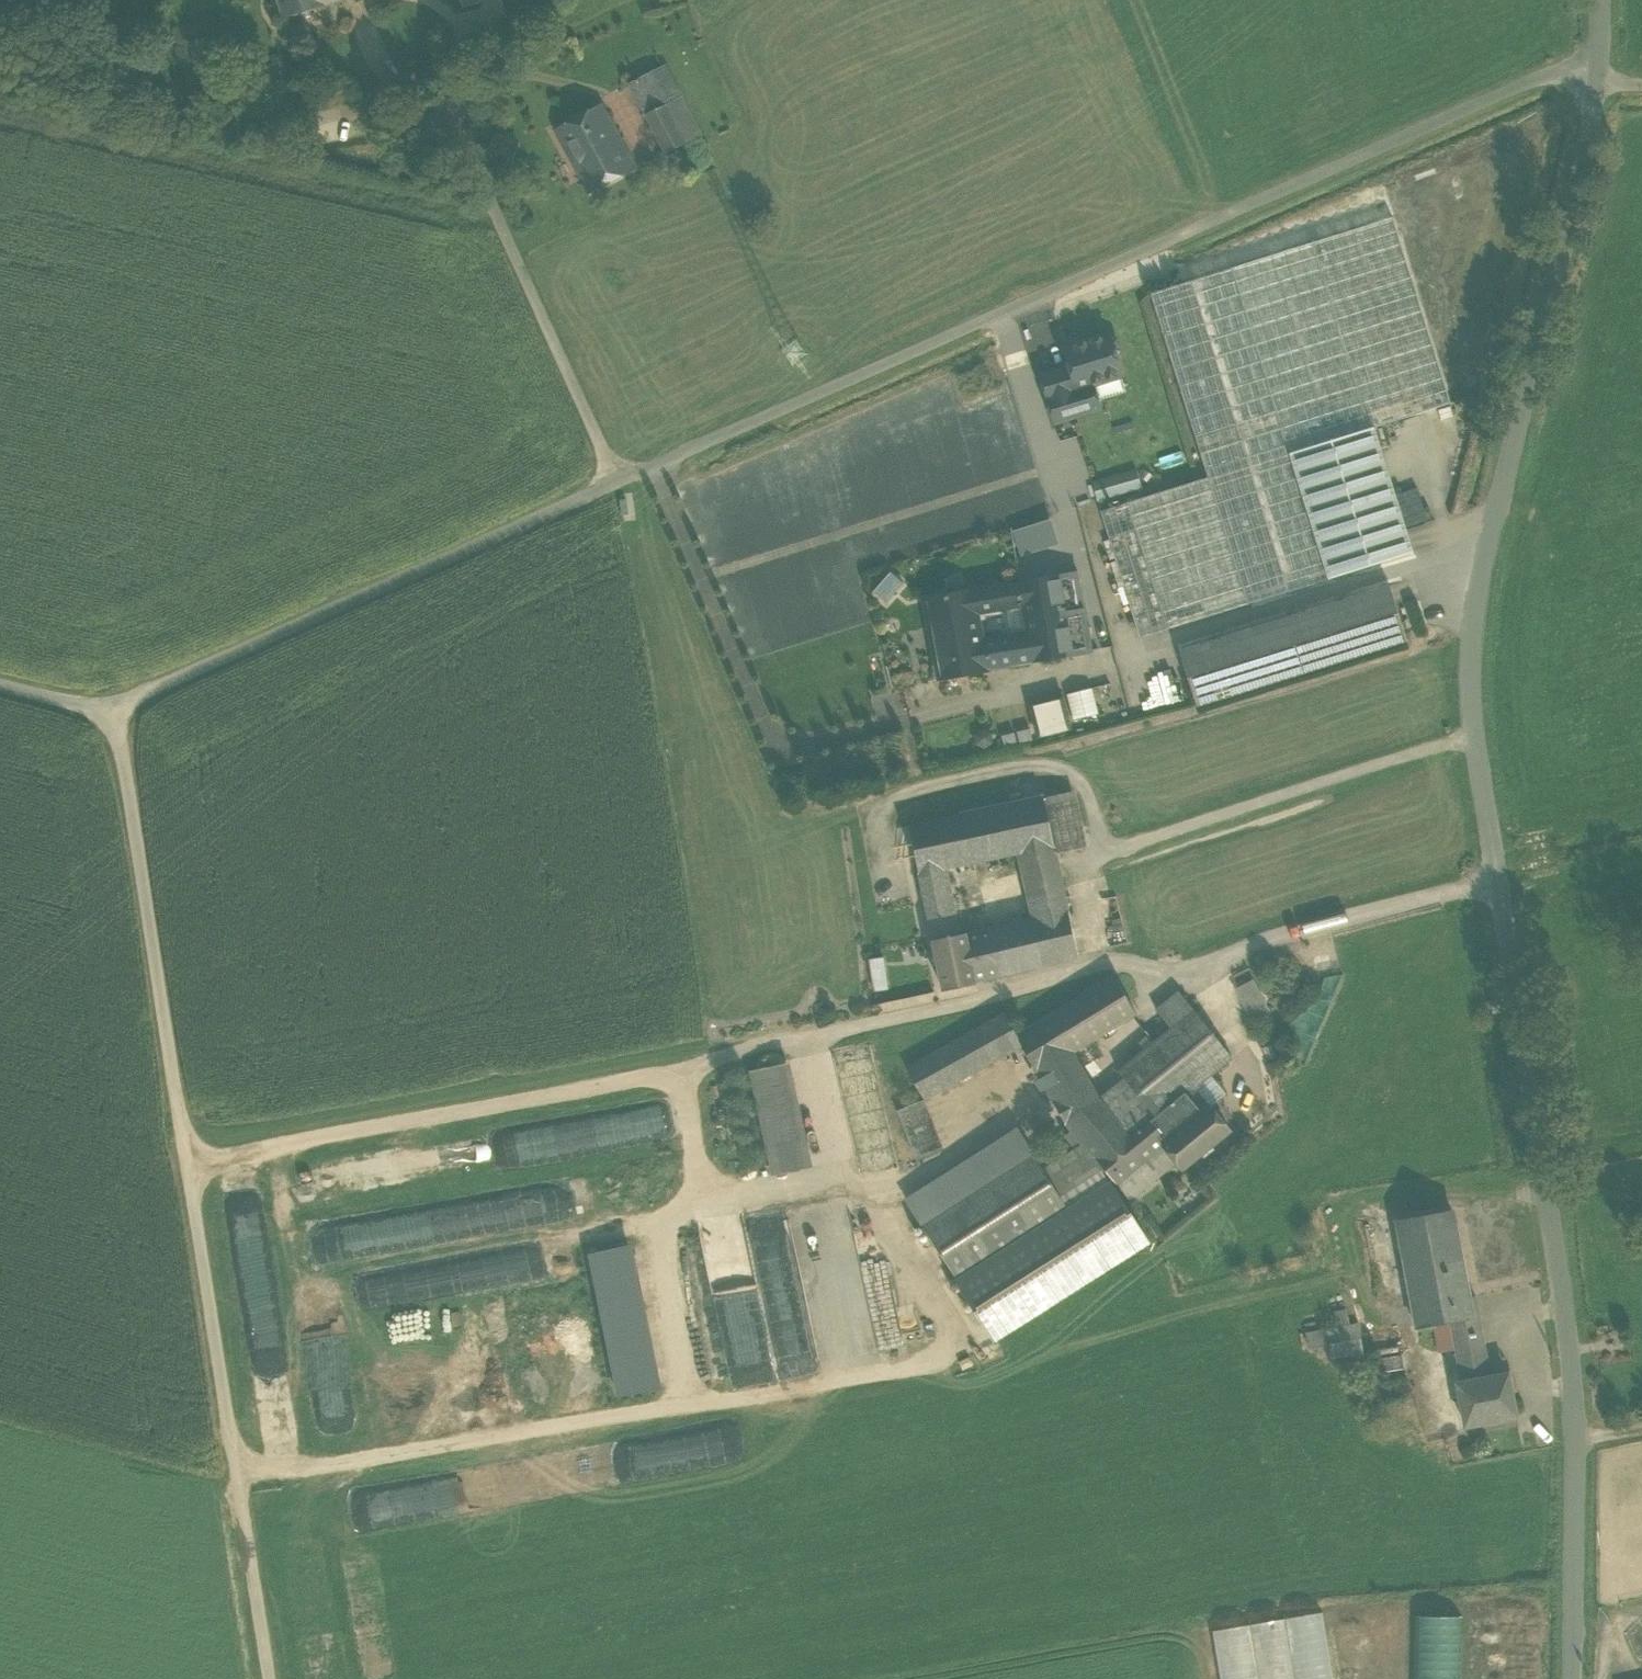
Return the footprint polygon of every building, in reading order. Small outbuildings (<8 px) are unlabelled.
[(282,17),(338,0),(277,0),(282,17)] [(662,106),(682,95),(664,62),(644,72),(662,106)] [(662,106),(646,114),(667,153),(702,134),(682,95),(662,106)] [(602,103),(555,128),(590,193),(637,168),(602,103)] [(1393,217),(1151,293),(1208,477),(1290,453),(1374,427),(1450,403),(1393,217)] [(1109,334),(1065,348),(1070,366),(1076,385),(1092,380),(1093,383),(1122,374),(1116,355),(1120,350),(1116,339),(1110,337),(1109,334)] [(1076,385),(1070,366),(1040,375),(1055,422),(1100,408),(1093,383),(1092,380),(1076,385)] [(1374,427),(1290,453),(1329,578),(1413,552),(1374,427)] [(1208,477),(1207,477),(1101,510),(1140,637),(1329,578),(1290,453),(1208,477)] [(1136,467),(1105,473),(1109,492),(1140,486),(1136,467)] [(1007,512),(1011,526),(1041,518),(1037,504),(1007,512)] [(1010,528),(1017,553),(1057,542),(1050,517),(1010,528)] [(1015,553),(1017,571),(1034,569),(1033,552),(1015,553)] [(870,588),(884,603),(904,583),(890,569),(870,588)] [(1079,572),(1019,581),(1019,582),(1023,606),(1027,633),(1032,661),(1092,651),(1079,572)] [(973,590),(925,599),(940,679),(988,670),(988,669),(983,641),(978,615),(1023,606),(1019,582),(973,591),(973,590)] [(1390,585),(1179,650),(1197,706),(1407,640),(1390,585)] [(1027,633),(983,641),(988,669),(1033,662),(1032,661),(1027,633)] [(1090,685),(1064,692),(1072,718),(1097,710),(1090,685)] [(1063,695),(1030,703),(1038,736),(1071,728),(1063,695)] [(1040,774),(919,798),(924,823),(1045,798),(1040,774)] [(1065,794),(1045,798),(1056,844),(1057,851),(1077,846),(1065,794)] [(1020,852),(1056,844),(1045,798),(924,823),(913,825),(923,872),(943,868),(1020,852)] [(1056,844),(1020,852),(1035,919),(995,929),(1004,975),(1081,957),(1057,851),(1056,844)] [(943,868),(923,872),(937,939),(955,935),(959,921),(949,877),(943,868)] [(969,935),(968,932),(955,935),(937,939),(948,991),(979,984),(978,981),(1004,975),(995,929),(969,935)] [(881,954),(867,957),(873,988),(887,985),(881,954)] [(1017,1034),(1016,1034),(1022,1045),(1038,1073),(1077,1049),(1139,1012),(1116,974),(1017,1034)] [(1248,1017),(1267,1008),(1252,976),(1233,985),(1248,1017)] [(1179,991),(1156,1010),(1171,1028),(1194,1010),(1179,991)] [(1232,1056),(1194,1010),(1171,1028),(1155,1041),(1193,1088),(1232,1056)] [(1007,1012),(929,1055),(947,1086),(1022,1045),(1016,1034),(1017,1034),(1007,1012)] [(1149,1033),(1136,1043),(1143,1051),(1118,1071),(1124,1078),(1064,1120),(1066,1123),(1083,1144),(1104,1169),(1116,1184),(1168,1143),(1166,1141),(1209,1107),(1193,1088),(1155,1041),(1149,1033)] [(1077,1049),(1038,1073),(1056,1106),(1095,1083),(1077,1049)] [(929,1055),(906,1068),(924,1099),(947,1086),(929,1055)] [(783,1065),(751,1071),(774,1174),(806,1167),(783,1065)] [(924,1099),(899,1108),(918,1158),(942,1149),(924,1099)] [(435,1175),(664,1140),(658,1102),(495,1127),(500,1162),(468,1167),(464,1139),(319,1160),(325,1199),(391,1189),(387,1160),(432,1154),(435,1175)] [(1209,1107),(1166,1141),(1168,1143),(1180,1159),(1177,1162),(1182,1168),(1230,1130),(1210,1106),(1209,1107)] [(1168,1143),(1116,1184),(1130,1200),(1177,1162),(1180,1159),(1168,1143)] [(1083,1144),(1043,1169),(1061,1197),(1104,1169),(1083,1144)] [(1034,1154),(923,1225),(958,1281),(1069,1210),(1061,1197),(1043,1169),(1034,1154)] [(401,1246),(557,1222),(553,1193),(397,1218),(401,1246)] [(1475,1316),(1471,1294),(1455,1208),(1403,1217),(1423,1326),(1438,1323),(1454,1320),(1475,1316)] [(833,1246),(835,1212),(790,1211),(789,1245),(833,1246)] [(704,1255),(746,1249),(744,1232),(702,1238),(704,1255)] [(587,1249),(610,1393),(655,1386),(633,1242),(587,1249)] [(836,1252),(838,1355),(867,1354),(865,1251),(836,1252)] [(1512,1372),(1492,1376),(1478,1293),(1471,1294),(1475,1316),(1454,1320),(1458,1343),(1471,1423),(1519,1415),(1512,1372)] [(1454,1320),(1438,1323),(1442,1346),(1458,1343),(1454,1320)] [(1311,1333),(1314,1350),(1365,1341),(1362,1323),(1311,1333)] [(1406,1354),(1380,1359),(1383,1374),(1408,1370),(1406,1354)] [(1213,1631),(1221,1678),(1333,1678),(1322,1612),(1213,1631)] [(1414,1616),(1413,1678),(1461,1678),(1462,1616),(1414,1616)]
